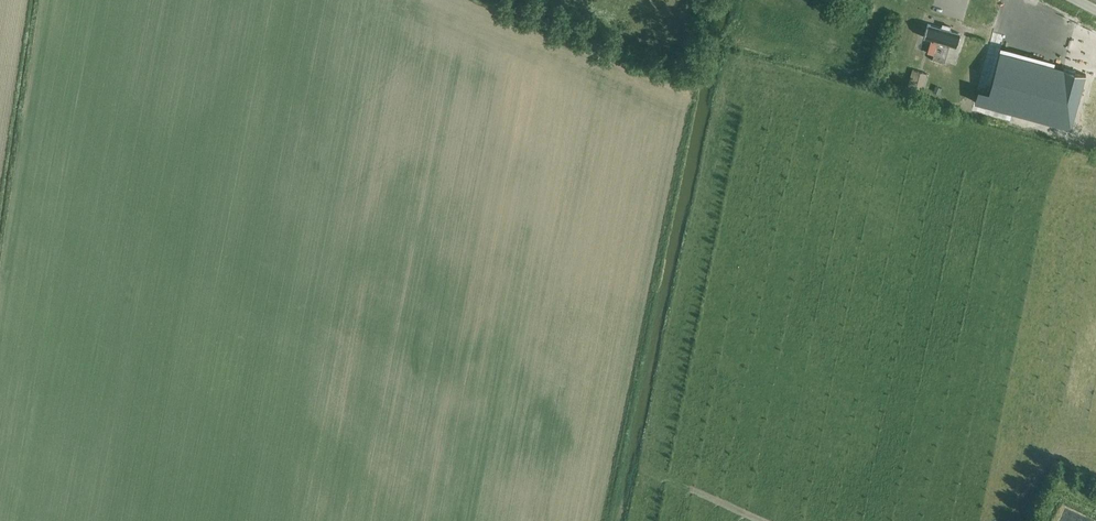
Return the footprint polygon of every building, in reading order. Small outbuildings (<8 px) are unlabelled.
[(949,44),(956,46),(960,33),(927,24),(923,37),(931,39),(927,52),(933,54),(932,59),(944,62),(949,44)] [(974,88),(971,100),(1065,128),(1081,75),(996,51),(985,91),(974,88)] [(908,90),(924,94),(929,73),(913,68),(908,90)]
